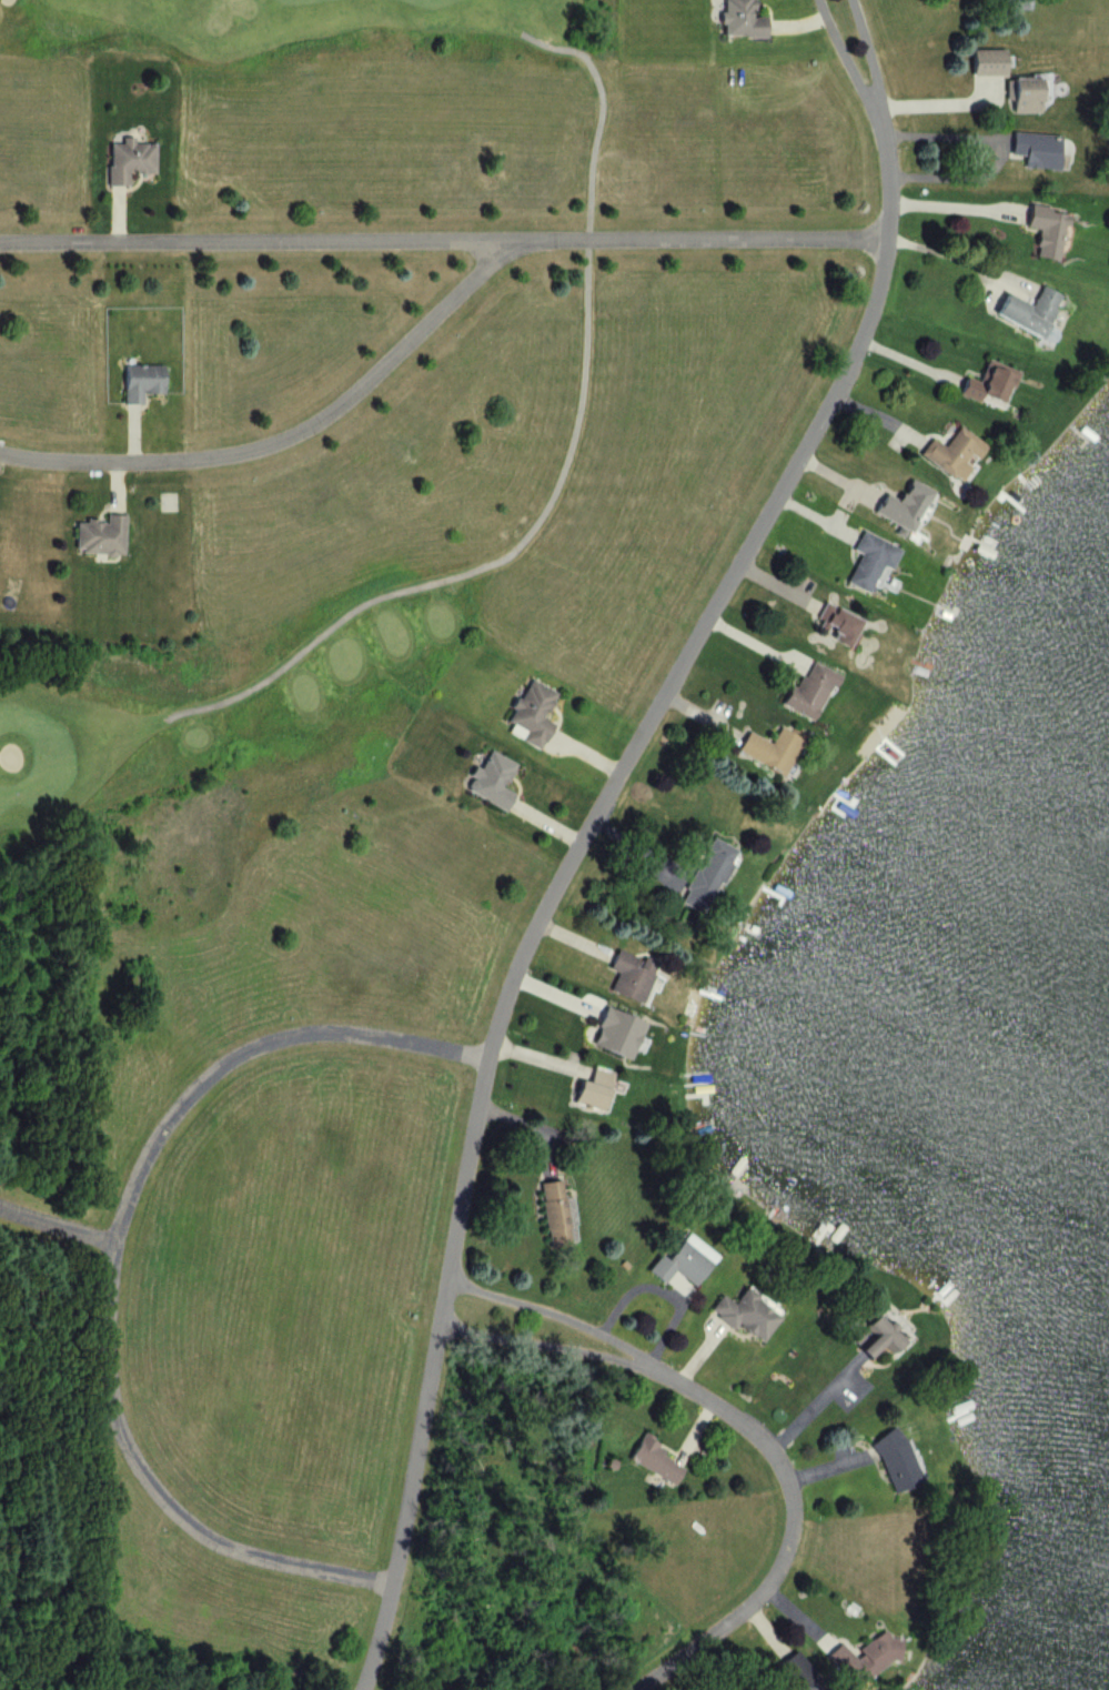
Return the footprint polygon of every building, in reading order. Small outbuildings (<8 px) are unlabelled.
[(720,37),(763,37),(763,18),(749,18),(749,0),(720,0),(720,37)] [(1025,0),(998,0),(998,12),(1025,12),(1025,0)] [(1000,52),(967,52),(967,77),(1000,77),(1000,52)] [(1005,77),(1004,114),(1043,114),(1044,78),(1005,77)] [(1054,169),(1055,136),(1007,134),(1007,157),(1023,158),(1023,168),(1054,169)] [(125,174),(150,175),(151,142),(118,142),(118,145),(105,145),(105,187),(125,187),(125,174)] [(1054,263),(1064,213),(1025,206),(1021,228),(1035,231),(1030,258),(1054,263)] [(987,315),(1033,339),(1056,297),(1036,287),(1025,308),(999,294),(987,315)] [(1013,371),(983,361),(976,383),(960,377),(954,396),(1000,411),(1013,371)] [(121,366),(121,405),(140,405),(140,394),(162,394),(162,366),(121,366)] [(940,448),(927,439),(915,456),(954,482),(979,446),(954,428),(940,448)] [(894,527),(892,532),(904,538),(928,492),(904,480),(893,502),(879,495),(869,514),(894,527)] [(74,523),(74,556),(122,556),(122,517),(103,516),(103,523),(74,523)] [(848,551),(855,555),(840,585),(869,598),(892,550),(857,533),(848,551)] [(851,624),(821,606),(807,630),(837,648),(851,624)] [(830,676),(801,660),(776,707),(805,723),(830,676)] [(504,734),(536,751),(549,726),(539,720),(553,694),(524,679),(502,723),(508,726),(504,734)] [(779,778),(799,740),(774,727),(765,744),(742,732),(732,753),(779,778)] [(501,813),(511,796),(499,789),(512,766),(485,751),(462,791),(501,813)] [(697,915),(729,850),(706,839),(674,904),(697,915)] [(654,968),(611,949),(602,971),(610,974),(602,993),(637,1008),(654,968)] [(582,1085),(572,1082),(565,1105),(595,1113),(606,1074),(587,1069),(582,1085)] [(564,1245),(557,1181),(535,1184),(542,1248),(564,1245)] [(653,1256),(641,1273),(658,1285),(668,1272),(689,1288),(711,1258),(680,1235),(660,1261),(653,1256)] [(729,1330),(732,1327),(757,1344),(776,1316),(739,1290),(728,1305),(715,1297),(704,1313),(729,1330)] [(846,1343),(867,1366),(896,1339),(871,1313),(857,1327),(866,1336),(861,1341),(855,1334),(846,1343)] [(865,1441),(886,1497),(913,1487),(892,1431),(865,1441)] [(680,1464),(633,1441),(623,1463),(670,1485),(680,1464)] [(878,1632),(846,1658),(836,1645),(820,1658),(846,1689),(850,1689),(895,1654),(878,1632)] [(791,1653),(770,1668),(786,1689),(818,1689),(791,1653)]
